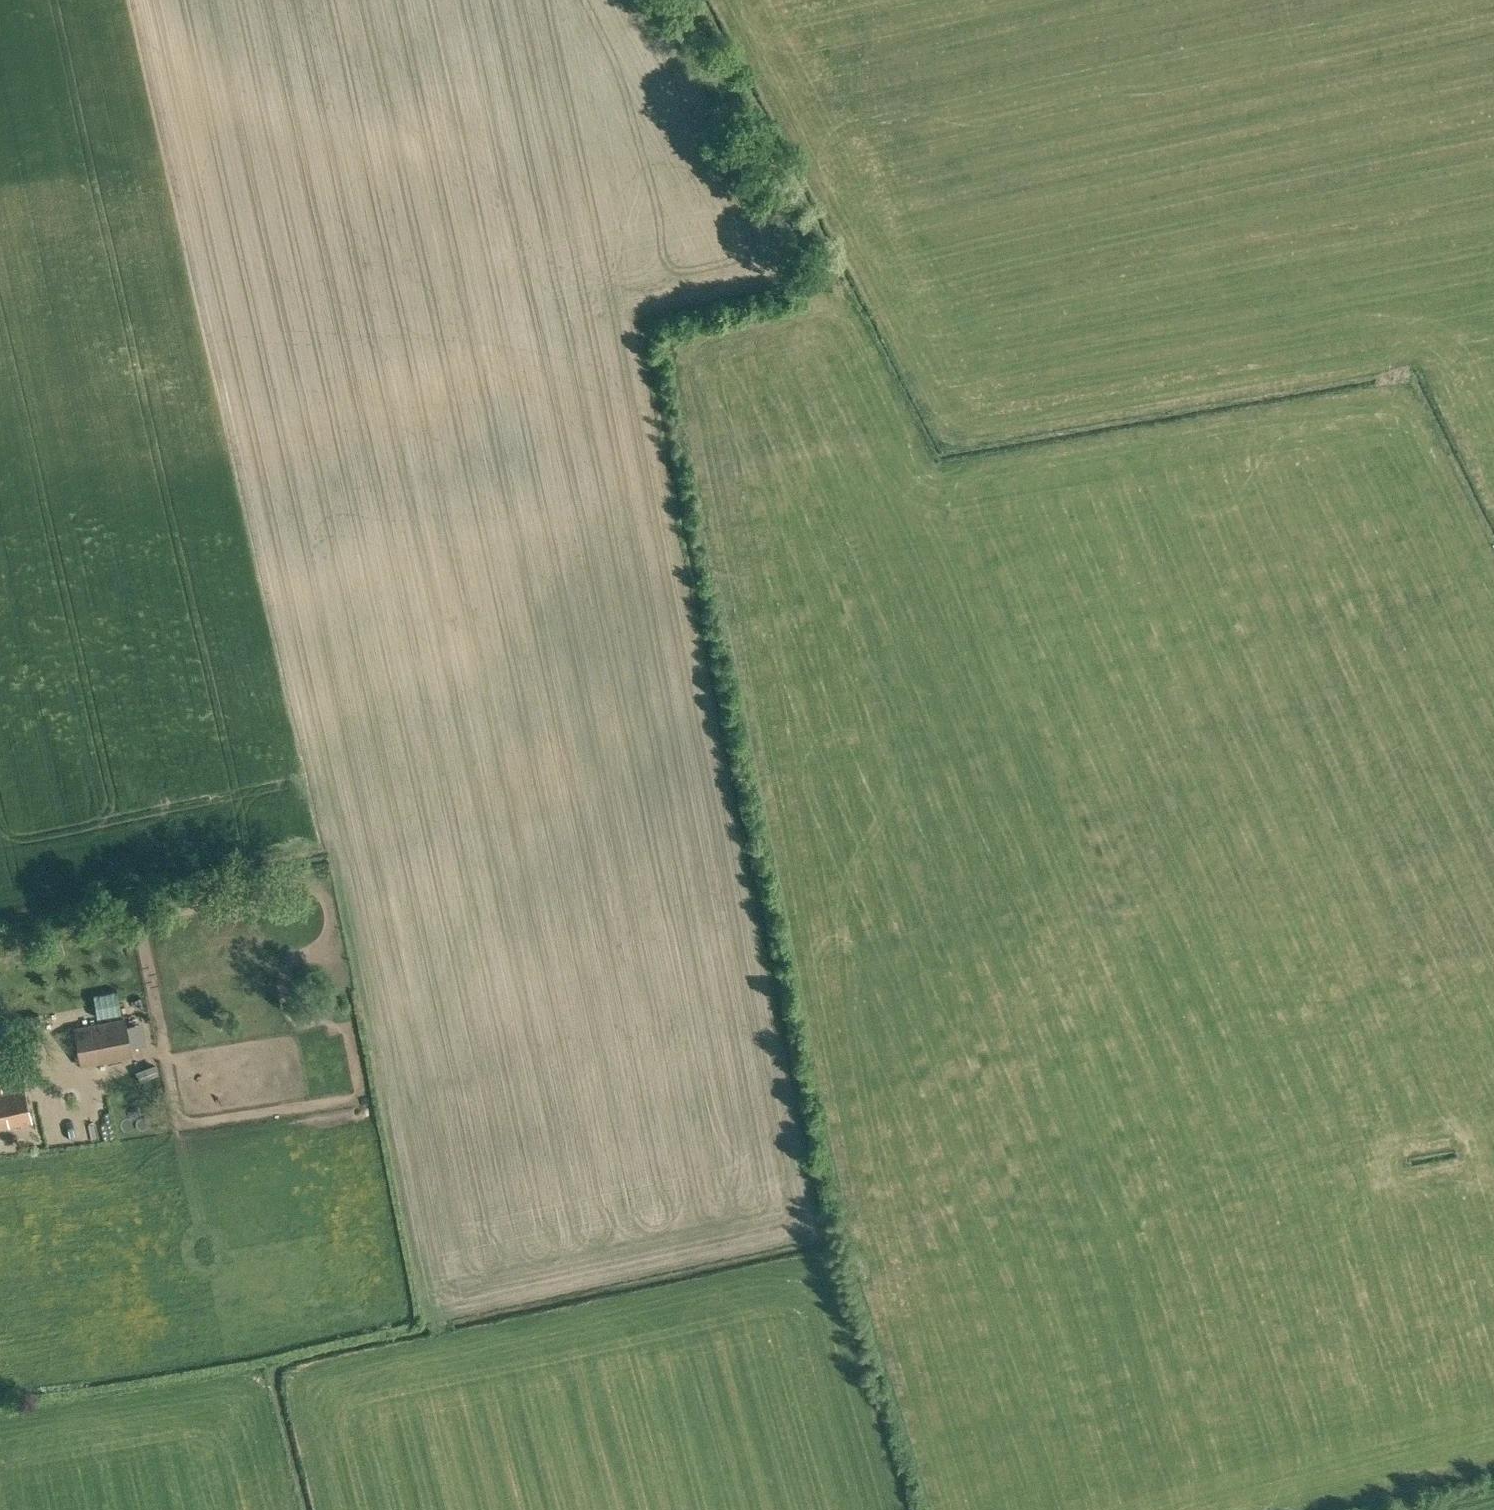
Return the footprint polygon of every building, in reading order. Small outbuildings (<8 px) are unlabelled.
[(4,939),(0,946),(0,960),(5,963),(15,945),(4,939)] [(80,1066),(133,1056),(125,1017),(73,1027),(80,1066)] [(29,1119),(25,1099),(21,1083),(0,1088),(0,1125),(29,1119)]
